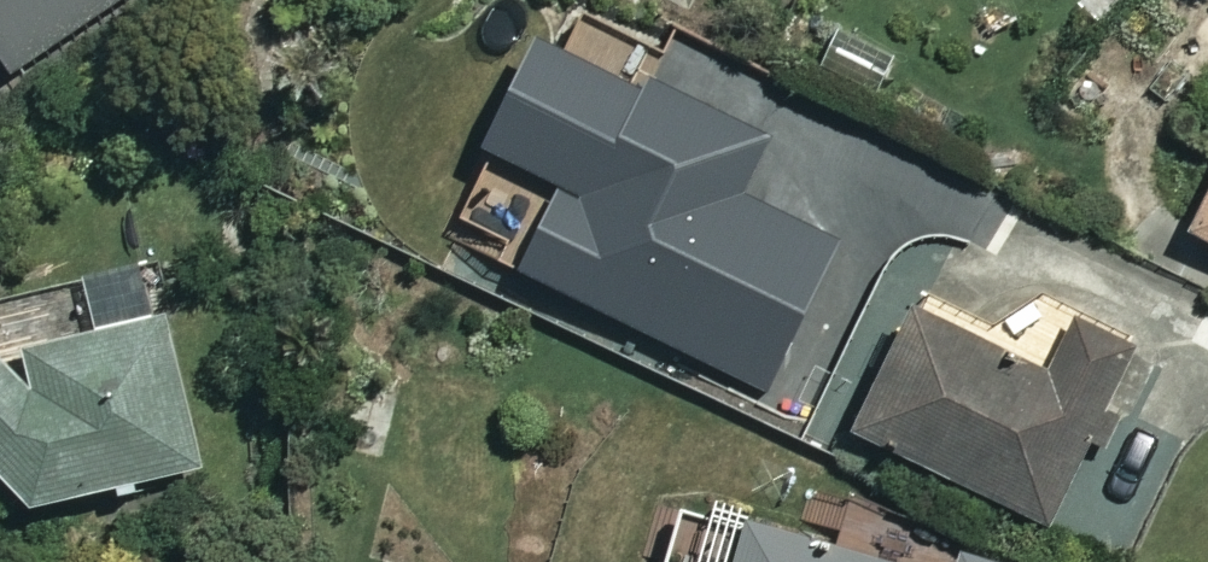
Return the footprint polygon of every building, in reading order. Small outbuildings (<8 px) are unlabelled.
[(13,83),(136,0),(0,0),(0,65),(13,83)] [(579,115),(614,60),(569,31),(534,85),(579,115)] [(762,151),(645,98),(593,214),(569,203),(533,283),(682,350),(708,293),(750,311),(799,203),(749,179),(762,151)] [(395,180),(343,160),(323,210),(375,231),(395,180)] [(0,323),(0,487),(40,528),(212,483),(160,281),(0,323)] [(1017,348),(929,308),(864,449),(1055,537),(1142,348),(1039,300),(1017,348)] [(834,552),(731,524),(727,539),(690,529),(681,561),(832,561),(834,552)]
